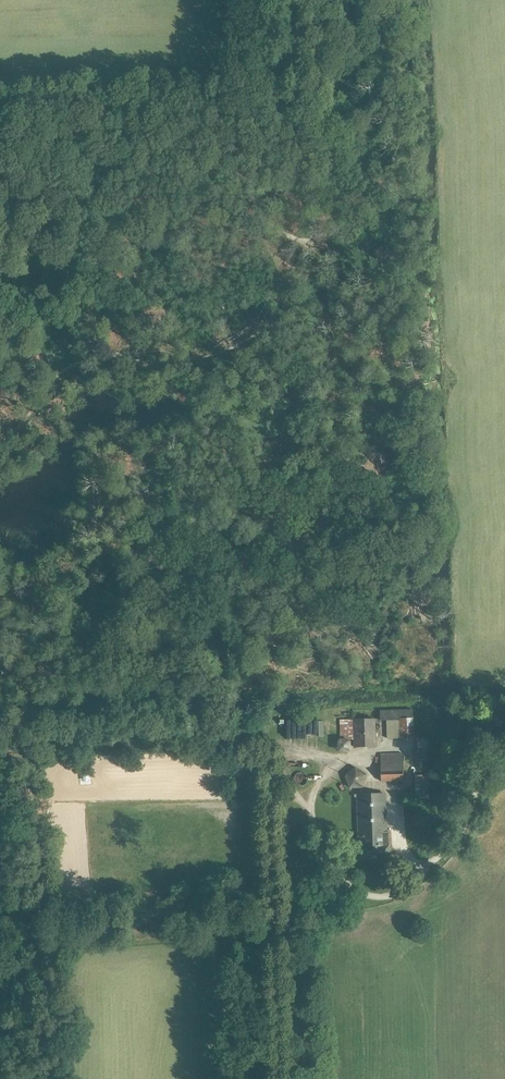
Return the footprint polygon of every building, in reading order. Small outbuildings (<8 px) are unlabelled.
[(387,740),(414,739),(413,710),(386,711),(387,740)] [(376,748),(375,720),(339,722),(340,740),(353,740),(354,748),(376,748)] [(417,753),(429,753),(428,738),(417,739),(417,753)] [(352,742),(341,742),(341,752),(352,752),(352,742)] [(381,783),(403,782),(402,754),(380,755),(381,783)] [(354,767),(345,775),(350,788),(363,787),(367,776),(357,767),(354,767)] [(416,799),(428,799),(427,776),(415,777),(416,799)] [(386,833),(385,795),(356,796),(356,798),(358,798),(359,840),(360,860),(389,859),(388,833),(386,833)]
